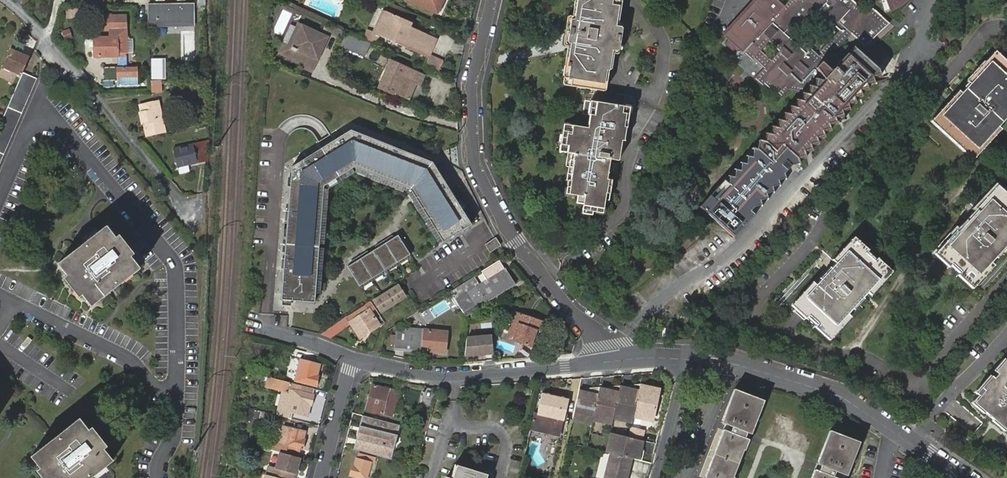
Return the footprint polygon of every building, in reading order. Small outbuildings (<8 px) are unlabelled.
[(437,13),(443,0),(408,0),(437,13)] [(611,44),(615,45),(618,27),(614,27),(618,0),(579,0),(576,21),(571,20),(569,37),(573,38),(581,39),(579,50),(571,49),(567,78),(571,79),(570,86),(577,87),(601,91),(604,69),(607,70),(609,55),(601,54),(603,43),(611,44)] [(773,135),(768,134),(765,142),(758,141),(757,149),(760,151),(751,150),(711,195),(725,208),(729,204),(734,208),(730,213),(744,225),(800,163),(797,157),(805,155),(804,150),(811,148),(810,143),(817,141),(816,137),(824,134),(822,130),(830,128),(828,123),(836,121),(834,117),(843,113),(841,110),(849,107),(847,103),(855,101),(853,96),(861,94),(860,89),(867,87),(866,83),(873,80),(872,76),(880,74),(878,69),(853,47),(842,59),(834,51),(851,34),(866,47),(890,23),(868,3),(864,11),(852,0),(791,0),(778,14),(768,5),(761,13),(756,8),(725,43),(733,51),(738,45),(744,51),(743,52),(752,60),(753,59),(763,68),(754,79),(762,87),(764,85),(772,92),(774,90),(782,98),(788,91),(804,94),(803,101),(798,100),(797,108),(793,107),(791,115),(786,114),(785,121),(780,120),(779,128),(774,127),(773,135)] [(195,3),(149,4),(149,25),(196,24),(195,3)] [(368,30),(365,38),(376,42),(379,36),(376,35),(383,20),(386,11),(384,10),(380,19),(374,33),(368,30)] [(402,46),(427,58),(428,57),(436,38),(411,27),(412,26),(413,23),(386,11),(383,20),(376,35),(379,36),(402,46)] [(127,53),(127,39),(127,37),(126,16),(104,16),(105,30),(110,30),(111,37),(94,38),(94,42),(95,48),(95,57),(121,56),(121,53),(127,53)] [(329,38),(302,26),(293,46),(288,57),(303,64),(308,53),(320,58),(329,38)] [(68,29),(60,30),(61,40),(70,38),(68,29)] [(181,32),(181,43),(193,43),(193,32),(181,32)] [(364,40),(347,32),(341,46),(364,56),(370,42),(364,40)] [(581,39),(573,38),(571,49),(579,50),(581,39)] [(288,57),(293,46),(287,43),(282,54),(288,57)] [(609,55),(611,44),(603,43),(601,54),(609,55)] [(340,48),(363,58),(364,56),(341,46),(340,48)] [(23,72),(28,60),(24,58),(25,55),(18,55),(18,56),(9,52),(3,67),(22,75),(23,72)] [(320,58),(308,53),(303,64),(314,70),(320,58)] [(963,95),(969,101),(957,114),(949,106),(935,122),(972,155),(986,140),(983,137),(999,120),(1004,115),(1006,112),(1006,66),(996,56),(975,78),(977,80),(972,86),(963,95)] [(427,58),(424,67),(438,73),(443,63),(428,57),(427,58)] [(423,75),(391,61),(387,70),(389,71),(386,80),(384,79),(379,88),(393,94),(393,93),(409,99),(416,83),(419,84),(423,75)] [(118,67),(103,67),(103,81),(117,81),(117,86),(138,86),(138,67),(118,68),(118,67)] [(0,125),(0,164),(37,79),(23,72),(22,75),(0,125)] [(162,92),(161,80),(151,80),(151,92),(162,92)] [(969,101),(963,95),(961,93),(949,106),(957,114),(969,101)] [(147,136),(165,133),(159,101),(140,105),(147,136)] [(567,146),(566,154),(567,154),(565,166),(569,167),(567,180),(565,194),(577,195),(576,203),(583,204),(581,213),(592,215),(592,211),(603,213),(605,199),(609,200),(610,194),(612,180),(607,179),(608,172),(600,171),(602,159),(610,160),(618,161),(622,141),(625,141),(628,115),(629,112),(623,111),(623,106),(593,102),(591,116),(590,115),(588,128),(574,126),(563,124),(560,145),(567,146)] [(292,166),(280,299),(314,302),(324,185),(355,166),(410,189),(443,242),(471,224),(433,162),(352,130),(329,144),(292,166)] [(189,171),(187,165),(197,163),(196,160),(207,158),(208,141),(192,144),(174,148),(177,164),(179,173),(189,171)] [(559,153),(566,154),(567,146),(560,145),(559,153)] [(600,171),(608,172),(610,160),(602,159),(600,171)] [(975,218),(970,224),(965,229),(961,234),(959,233),(940,253),(972,282),(990,262),(989,261),(994,256),(995,257),(996,258),(1006,247),(1006,246),(1004,244),(1000,249),(991,241),(1000,231),(1006,238),(1006,200),(997,191),(979,212),(980,213),(984,216),(979,221),(975,218)] [(980,213),(975,218),(979,221),(984,216),(980,213)] [(116,238),(106,226),(99,232),(85,243),(79,247),(76,250),(58,264),(67,276),(64,279),(79,298),(82,295),(91,307),(110,292),(113,289),(140,268),(131,257),(134,254),(119,235),(116,238)] [(1004,244),(1006,241),(1006,238),(1000,231),(991,241),(1000,249),(1004,244)] [(398,236),(347,267),(359,286),(410,256),(398,236)] [(500,245),(496,238),(485,245),(490,252),(500,245)] [(835,281),(828,274),(827,275),(822,281),(817,286),(816,284),(797,305),(829,334),(848,314),(846,312),(851,307),(860,296),(857,292),(862,287),(865,291),(867,292),(886,272),(854,243),(835,263),(837,265),(844,271),(835,281)] [(832,270),(828,274),(835,281),(844,271),(837,265),(832,270)] [(478,285),(473,277),(450,292),(462,311),(475,304),(481,300),(483,298),(485,301),(504,290),(514,284),(505,269),(478,285)] [(399,300),(407,294),(401,283),(392,289),(399,300)] [(857,292),(860,296),(865,291),(862,287),(857,292)] [(381,311),(399,300),(392,289),(375,301),(381,311)] [(478,309),(475,304),(462,311),(466,317),(478,309)] [(366,305),(327,330),(331,336),(351,323),(350,322),(369,310),(366,305)] [(379,326),(369,310),(350,322),(351,323),(360,338),(379,326)] [(507,339),(531,347),(537,330),(541,331),(544,323),(516,313),(507,339)] [(424,334),(405,332),(396,331),(394,348),(445,353),(447,332),(424,330),(424,334)] [(491,336),(466,338),(463,358),(493,355),(491,336)] [(270,354),(278,356),(280,350),(271,348),(270,354)] [(287,379),(316,386),(319,376),(317,375),(320,364),(309,362),(310,353),(296,350),(294,358),(290,375),(288,375),(287,379)] [(994,370),(996,373),(1006,360),(1004,358),(994,370)] [(1006,360),(996,373),(998,374),(993,378),(992,377),(982,390),(985,393),(977,402),(1004,426),(1006,422),(1006,361),(1006,360)] [(642,373),(622,375),(619,386),(613,417),(620,419),(621,415),(633,417),(633,416),(639,386),(642,373)] [(285,382),(268,377),(265,387),(283,392),(277,415),(287,418),(289,412),(307,417),(309,406),(311,406),(313,396),(314,389),(289,382),(285,382)] [(366,409),(391,416),(395,402),(397,402),(399,392),(372,385),(366,409)] [(651,389),(639,386),(633,416),(642,417),(643,413),(654,416),(660,387),(652,385),(651,389)] [(610,392),(599,389),(592,419),(600,421),(601,416),(612,419),(613,417),(619,386),(611,387),(610,392)] [(589,393),(578,391),(572,421),(579,422),(580,418),(592,421),(592,419),(599,389),(599,388),(591,388),(589,393)] [(734,389),(722,422),(729,426),(726,431),(723,430),(705,477),(734,477),(732,477),(743,450),(745,450),(749,440),(745,438),(747,432),(751,434),(764,400),(734,389)] [(538,412),(535,412),(533,421),(531,429),(553,434),(553,431),(561,433),(564,419),(569,398),(542,392),(538,412)] [(356,450),(391,460),(394,448),(392,448),(395,436),(397,436),(400,425),(363,415),(360,426),(362,427),(356,450)] [(79,418),(53,439),(50,442),(30,457),(40,468),(37,471),(42,477),(91,477),(92,477),(106,466),(113,461),(104,449),(107,446),(92,427),(89,430),(79,418)] [(271,449),(298,456),(300,449),(302,449),(305,439),(304,439),(305,431),(282,426),(278,443),(273,442),(271,449)] [(354,449),(356,450),(362,427),(360,426),(354,449)] [(553,434),(531,429),(531,431),(560,437),(561,435),(561,433),(553,431),(553,434)] [(642,441),(656,445),(659,435),(644,431),(642,441)] [(830,431),(817,464),(821,465),(819,471),(815,469),(811,477),(837,477),(839,472),(846,475),(859,442),(835,433),(830,431)] [(641,441),(612,433),(608,452),(611,453),(633,459),(641,461),(644,454),(639,452),(641,441)] [(265,474),(280,477),(295,477),(301,458),(279,452),(275,469),(267,467),(265,474)] [(611,453),(604,477),(628,477),(633,459),(611,453)] [(370,457),(358,454),(357,459),(356,459),(354,466),(353,465),(350,476),(358,477),(367,477),(368,474),(371,463),(368,462),(370,457)] [(378,459),(370,457),(368,462),(371,463),(368,474),(373,475),(378,459)] [(488,474),(458,465),(455,477),(487,477),(488,474)]
